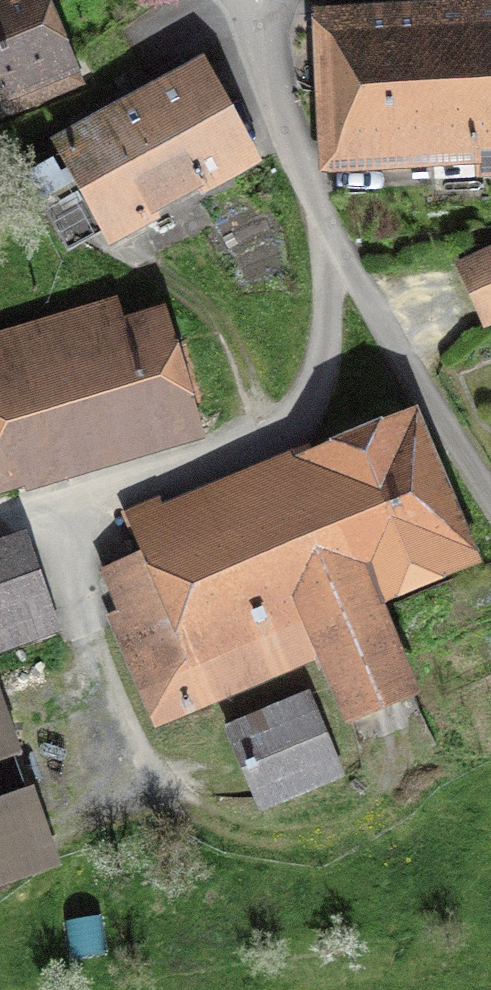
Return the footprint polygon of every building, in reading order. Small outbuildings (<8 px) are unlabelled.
[(15,117),(11,107),(19,104),(23,113),(86,88),(50,0),(0,0),(0,123),(15,117)] [(312,9),(319,178),(433,173),(433,182),(490,179),(490,1),(312,9)] [(96,118),(48,144),(108,253),(161,224),(158,219),(201,195),(205,202),(264,170),(204,60),(186,69),(181,59),(91,108),(96,118)] [(460,270),(485,325),(490,322),(490,256),(460,270)] [(207,443),(167,311),(125,324),(117,300),(0,335),(0,499),(23,492),(25,498),(207,443)] [(316,661),(346,732),(422,701),(385,612),(484,571),(417,413),(312,457),(308,448),(164,508),(159,498),(121,514),(139,559),(100,575),(116,613),(107,617),(154,728),(316,661)] [(60,636),(25,535),(0,544),(0,656),(60,636)] [(224,731),(260,816),(344,781),(308,696),(224,731)] [(0,699),(0,769),(22,761),(0,699)] [(34,793),(0,804),(0,891),(61,870),(34,793)] [(101,918),(62,922),(67,960),(106,956),(101,918)]
